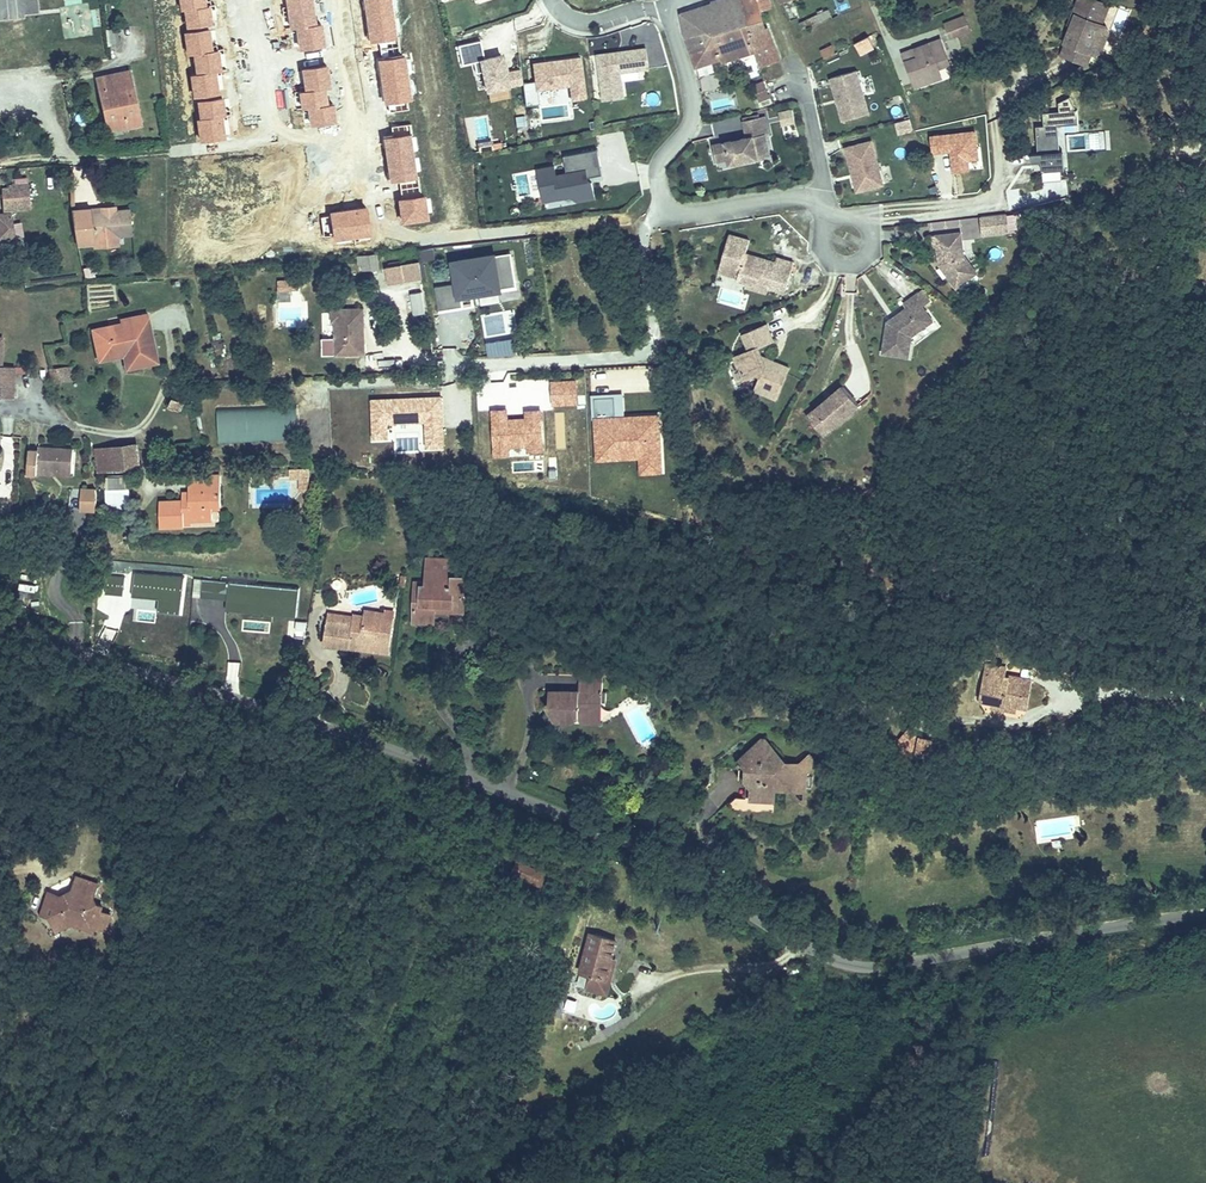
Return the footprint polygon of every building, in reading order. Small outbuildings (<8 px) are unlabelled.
[(740,0),(722,0),(712,3),(712,6),(700,10),(704,25),(717,21),(717,22),(744,14),(740,0)] [(744,14),(759,9),(760,11),(771,8),(768,0),(740,0),(744,14)] [(1097,43),(1095,34),(1092,33),(1100,14),(1075,3),(1066,23),(1068,24),(1058,50),(1081,59),(1084,61),(1091,57),(1097,43)] [(759,9),(744,14),(750,34),(764,29),(760,11),(759,9)] [(753,51),(747,35),(750,34),(744,14),(717,22),(717,21),(704,25),(700,10),(681,15),(693,54),(708,50),(707,48),(715,46),(720,63),(753,51)] [(965,18),(946,25),(950,37),(970,30),(965,18)] [(764,29),(750,34),(747,35),(753,51),(757,60),(759,67),(779,60),(767,28),(764,29)] [(117,29),(106,31),(108,46),(119,45),(117,29)] [(867,38),(857,43),(860,51),(871,46),(867,38)] [(933,55),(945,51),(940,40),(928,44),(933,55)] [(505,74),(501,56),(484,60),(480,41),(458,46),(462,65),(474,63),(476,74),(483,72),(487,91),(522,84),(521,71),(505,74)] [(919,57),(906,62),(915,87),(941,78),(937,69),(950,64),(945,51),(933,55),(928,44),(916,49),(919,57)] [(832,45),(819,50),(823,59),(836,54),(832,45)] [(903,54),(906,62),(919,57),(916,49),(903,54)] [(597,56),(603,101),(623,98),(620,74),(648,71),(645,50),(597,56)] [(1077,70),(1081,59),(1058,50),(1053,60),(1077,70)] [(503,56),(506,70),(520,68),(517,54),(503,56)] [(585,99),(579,58),(547,63),(547,66),(542,66),(542,63),(533,64),(535,82),(522,84),(525,106),(539,105),(537,90),(570,86),(571,101),(585,99)] [(97,78),(102,103),(109,101),(114,124),(127,122),(128,127),(140,124),(129,71),(97,78)] [(831,78),(842,122),(868,115),(857,72),(831,78)] [(754,86),(760,100),(769,96),(763,82),(754,86)] [(1058,169),(1055,125),(1077,123),(1076,109),(1069,110),(1073,107),(1069,97),(1057,102),(1058,111),(1042,112),(1043,125),(1035,126),(1037,153),(1030,153),(1031,162),(1041,161),(1042,170),(1058,169)] [(109,101),(102,103),(102,104),(108,131),(128,127),(127,122),(114,124),(109,101)] [(780,113),(782,125),(795,122),(793,110),(780,113)] [(755,158),(753,146),(764,144),(762,134),(766,133),(762,116),(740,120),(744,137),(736,139),(736,140),(736,142),(729,143),(728,141),(710,145),(713,161),(726,158),(727,164),(755,158)] [(898,136),(912,131),(908,119),(894,123),(898,136)] [(701,139),(714,137),(711,125),(698,127),(701,139)] [(1102,130),(1093,138),(1101,145),(1110,137),(1102,130)] [(852,174),(853,174),(858,191),(882,185),(871,141),(845,148),(852,174)] [(1198,141),(1175,146),(1177,157),(1200,152),(1198,141)] [(767,156),(764,144),(753,146),(755,158),(767,156)] [(557,190),(559,199),(575,196),(576,202),(594,198),(591,183),(588,184),(587,178),(601,175),(596,149),(562,156),(566,174),(555,176),(553,166),(536,169),(541,193),(557,190)] [(698,183),(708,178),(702,167),(692,171),(698,183)] [(28,183),(24,184),(24,187),(5,189),(7,208),(30,206),(28,183)] [(557,190),(541,193),(543,202),(559,199),(557,190)] [(100,207),(77,209),(72,210),(75,233),(77,239),(77,244),(94,242),(94,238),(119,236),(132,235),(129,209),(114,210),(101,211),(100,207)] [(0,213),(0,239),(15,238),(13,213),(0,213)] [(1006,231),(1004,213),(978,216),(980,234),(1006,231)] [(961,254),(958,232),(929,235),(931,247),(934,247),(935,256),(938,256),(939,262),(936,264),(953,287),(967,277),(962,270),(969,265),(961,254)] [(784,290),(792,262),(775,257),(773,262),(750,255),(749,260),(743,258),(744,253),(748,240),(728,234),(717,272),(736,277),(736,280),(745,282),(750,284),(765,280),(774,283),(772,287),(784,290)] [(119,236),(94,238),(94,242),(94,247),(120,245),(119,236)] [(417,251),(419,262),(434,259),(432,248),(417,251)] [(377,254),(358,257),(360,271),(379,269),(377,254)] [(434,287),(438,311),(461,307),(459,295),(515,285),(509,254),(455,263),(458,283),(434,287)] [(401,264),(404,281),(421,278),(419,262),(401,264)] [(385,267),(388,283),(404,281),(401,264),(385,267)] [(974,272),(969,265),(962,270),(967,277),(974,272)] [(82,268),(83,278),(94,277),(93,267),(82,268)] [(276,279),(276,290),(298,291),(298,280),(276,279)] [(770,294),(772,287),(774,283),(765,280),(750,284),(745,282),(743,286),(770,294)] [(927,301),(919,290),(912,295),(920,307),(927,301)] [(291,292),(277,292),(277,301),(291,301),(291,292)] [(412,315),(424,315),(422,293),(410,293),(412,315)] [(920,307),(912,295),(901,303),(904,307),(892,316),(894,318),(889,322),(885,321),(880,353),(905,356),(909,336),(930,320),(920,307)] [(361,309),(330,310),(331,322),(333,322),(334,339),(336,339),(337,355),(363,354),(362,325),(359,325),(359,316),(362,316),(361,309)] [(93,330),(98,353),(127,346),(132,367),(156,361),(146,314),(122,320),(123,324),(93,330)] [(773,398),(786,368),(773,362),(769,369),(759,364),(757,359),(759,355),(756,347),(770,341),(763,324),(740,334),(747,350),(732,356),(742,379),(754,374),(758,375),(752,389),(773,398)] [(127,346),(98,353),(99,360),(123,355),(126,368),(132,367),(127,346)] [(769,369),(773,362),(759,355),(757,359),(759,364),(769,369)] [(70,364),(63,365),(66,381),(74,380),(70,364)] [(49,369),(54,390),(60,389),(59,381),(66,381),(63,365),(49,369)] [(12,397),(14,367),(1,366),(0,366),(0,396),(12,397)] [(828,428),(855,405),(839,386),(828,396),(830,398),(825,402),(823,399),(812,409),(828,428)] [(174,396),(170,405),(181,409),(185,400),(174,396)] [(420,447),(442,447),(442,398),(371,398),(371,442),(395,442),(395,432),(420,432),(420,447)] [(296,407),(217,408),(217,441),(297,440),(296,407)] [(828,428),(812,409),(805,415),(821,434),(828,428)] [(136,445),(98,450),(100,470),(139,465),(136,445)] [(29,473),(37,474),(38,469),(73,472),(74,450),(39,447),(38,450),(30,449),(29,473)] [(302,490),(308,490),(309,490),(309,468),(290,469),(290,477),(302,477),(302,490)] [(190,501),(183,501),(160,502),(160,525),(184,525),(184,518),(213,518),(213,506),(221,506),(221,476),(190,477),(190,492),(190,501)] [(108,477),(107,488),(128,490),(129,479),(108,477)] [(71,488),(70,508),(97,510),(98,497),(96,490),(71,488)] [(415,601),(414,614),(434,614),(435,610),(435,596),(442,596),(442,600),(454,600),(454,597),(465,597),(466,576),(452,576),(452,572),(428,570),(428,581),(427,586),(423,586),(422,601),(415,601)] [(297,617),(299,588),(200,581),(199,600),(225,601),(224,612),(297,617)] [(416,581),(415,601),(422,601),(423,586),(427,586),(428,581),(416,581)] [(435,596),(435,610),(464,611),(465,597),(454,597),(454,600),(442,600),(442,596),(435,596)] [(434,614),(414,614),(414,622),(434,622),(434,614)] [(323,643),(354,647),(355,640),(379,644),(381,625),(354,621),(353,625),(327,621),(323,643)] [(355,640),(354,647),(378,651),(379,644),(355,640)] [(986,666),(979,700),(991,702),(991,706),(1015,710),(1015,706),(1026,707),(1030,683),(1021,681),(1021,678),(1009,676),(1009,680),(1003,679),(1004,669),(986,666)] [(588,692),(578,691),(577,691),(550,691),(550,702),(546,705),(554,721),(566,714),(568,717),(571,716),(573,720),(579,717),(582,722),(583,722),(595,716),(590,708),(597,705),(597,703),(602,703),(606,703),(606,693),(602,692),(602,674),(589,674),(588,692)] [(578,676),(578,691),(588,692),(589,674),(578,674),(578,676)] [(897,681),(889,689),(894,695),(902,687),(897,681)] [(910,730),(900,740),(915,753),(919,738),(910,730)] [(919,738),(915,753),(929,756),(932,741),(919,738)] [(738,761),(747,769),(753,770),(754,768),(755,764),(757,762),(760,761),(764,761),(767,762),(769,764),(772,767),(776,767),(777,761),(784,762),(763,740),(738,761)] [(798,763),(784,762),(790,768),(806,769),(806,774),(817,764),(809,754),(798,763)] [(753,770),(747,769),(745,781),(753,782),(751,799),(773,801),(774,788),(775,782),(795,784),(794,790),(804,791),(806,774),(806,769),(790,768),(784,762),(777,761),(776,767),(772,767),(769,764),(767,762),(764,761),(760,761),(757,762),(755,764),(754,768),(753,770)] [(775,782),(774,788),(794,790),(795,784),(775,782)] [(1061,841),(1052,842),(1053,850),(1062,849),(1061,841)] [(519,857),(515,868),(548,880),(551,868),(519,857)] [(102,906),(97,905),(94,895),(98,883),(78,877),(73,890),(76,896),(69,899),(66,894),(61,896),(49,892),(45,903),(53,906),(64,928),(73,923),(94,930),(96,926),(106,929),(111,915),(101,911),(102,906)] [(53,906),(45,903),(41,914),(50,917),(56,931),(64,928),(53,906)] [(607,978),(613,956),(618,940),(590,932),(579,970),(589,973),(583,993),(608,1000),(613,980),(607,978)] [(620,959),(613,956),(607,978),(613,980),(620,959)]
